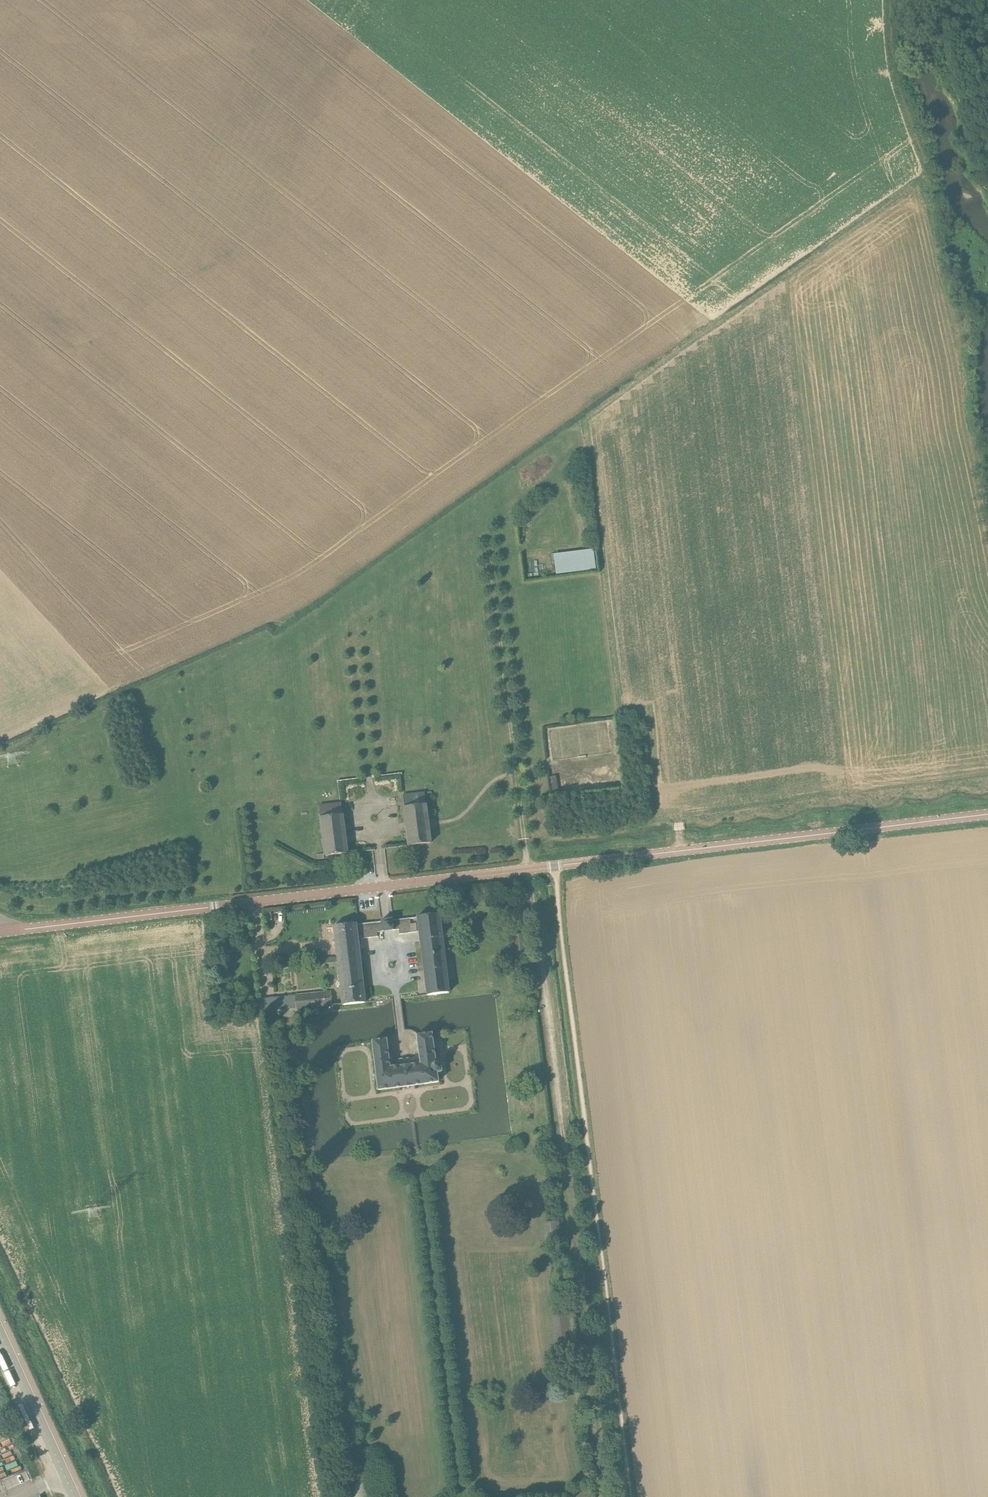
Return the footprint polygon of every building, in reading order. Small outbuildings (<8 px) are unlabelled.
[(556,574),(597,572),(596,551),(555,554),(556,574)] [(404,807),(409,846),(431,843),(426,805),(425,791),(402,794),(404,807)] [(348,854),(348,853),(343,815),(341,798),(327,800),(327,804),(319,805),(323,838),(320,838),(320,845),(324,844),(326,857),(348,854)] [(427,995),(449,993),(440,914),(418,916),(427,995)] [(391,919),(392,931),(394,931),(399,930),(400,935),(411,934),(410,918),(393,920),(393,919),(391,919)] [(381,921),(360,924),(361,935),(382,932),(381,921)] [(343,1005),(365,1003),(356,923),(334,926),(343,1005)] [(513,951),(524,949),(521,930),(510,932),(513,951)] [(296,1010),(331,1006),(330,999),(332,999),(331,991),(295,995),(295,996),(259,999),(260,1012),(272,1011),(271,1003),(295,1001),(296,1010)] [(386,1039),(372,1041),(378,1091),(439,1083),(438,1073),(442,1073),(443,1071),(441,1061),(440,1060),(437,1060),(433,1033),(416,1035),(420,1064),(391,1067),(387,1039),(386,1039)] [(368,1466),(346,1469),(350,1496),(372,1496),(368,1466)]
